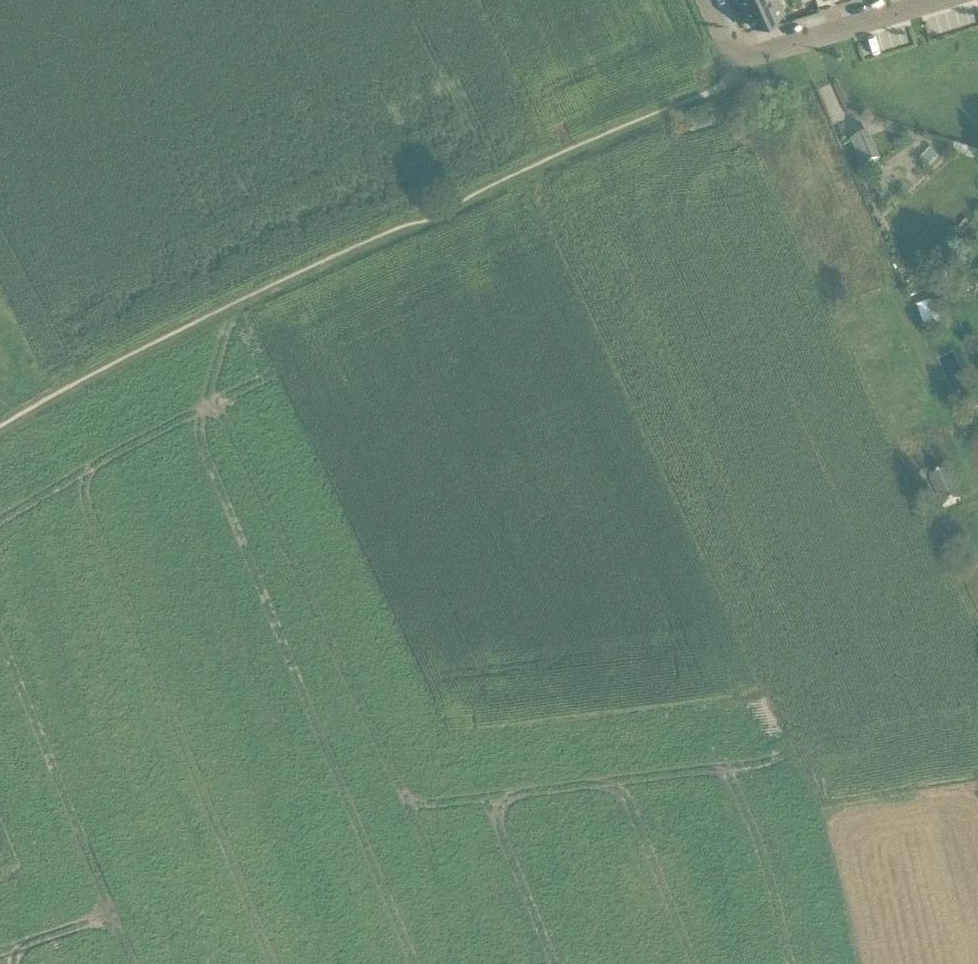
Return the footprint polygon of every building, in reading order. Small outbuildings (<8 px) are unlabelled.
[(742,4),(752,24),(784,9),(780,0),(751,0),(742,4)] [(863,137),(850,143),(861,168),(874,163),(863,137)] [(944,476),(931,482),(943,510),(956,504),(944,476)]
